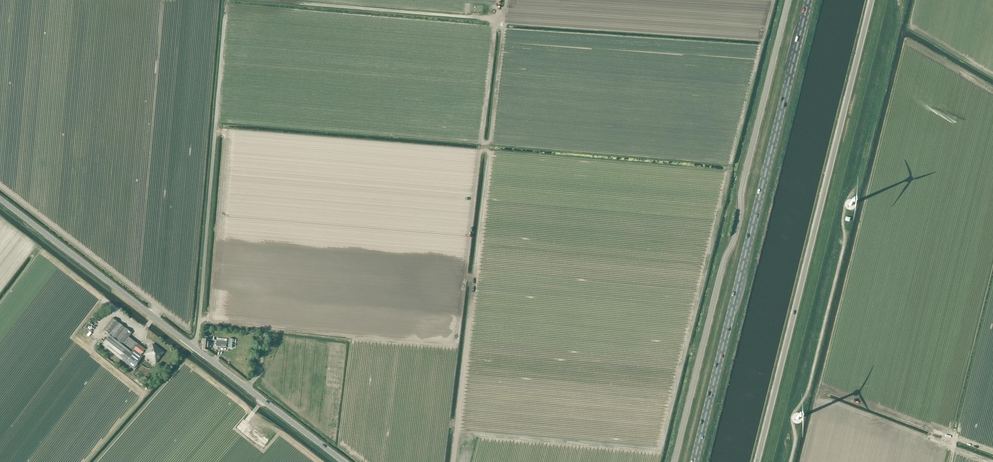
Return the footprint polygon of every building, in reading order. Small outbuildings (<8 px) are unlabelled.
[(113,318),(103,330),(110,335),(102,345),(133,369),(135,367),(142,357),(144,355),(155,363),(164,352),(152,344),(150,347),(150,346),(147,350),(129,337),(132,333),(113,318)]
